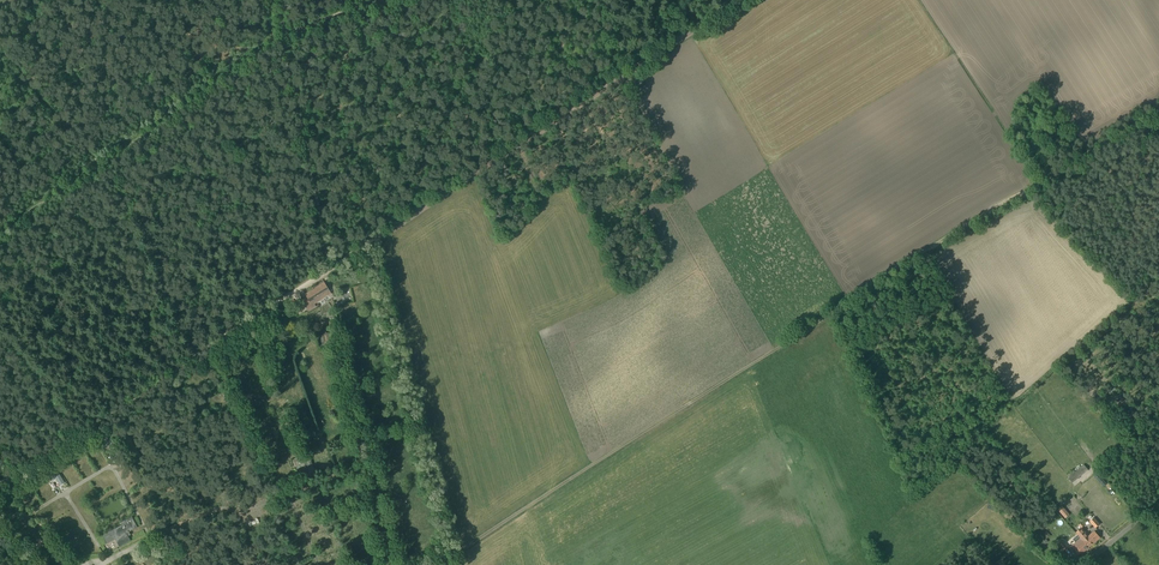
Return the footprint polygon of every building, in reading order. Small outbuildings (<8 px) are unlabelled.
[(302,301),(309,311),(316,306),(314,304),(331,293),(324,282),(305,294),(307,298),(302,301)] [(118,438),(128,456),(131,461),(140,456),(127,433),(118,438)] [(101,443),(104,448),(111,445),(108,440),(101,443)] [(297,444),(288,448),(291,455),(300,451),(297,444)] [(300,463),(301,467),(304,466),(305,468),(307,467),(309,472),(308,473),(309,476),(315,474),(314,472),(317,471),(316,467),(313,468),(307,453),(293,458),(295,465),(300,463)] [(1072,483),(1088,470),(1084,464),(1068,477),(1072,483)] [(49,481),(55,478),(59,485),(64,482),(58,470),(47,476),(49,481)] [(1058,509),(1066,518),(1070,514),(1062,505),(1058,509)] [(115,539),(116,541),(119,546),(130,540),(128,536),(130,535),(129,531),(137,527),(132,517),(121,522),(122,525),(102,534),(107,543),(115,539)] [(1094,517),(1089,520),(1096,527),(1100,523),(1094,517)] [(1081,538),(1079,539),(1087,548),(1100,538),(1094,531),(1088,536),(1081,527),(1076,532),(1081,538)] [(1047,531),(1042,534),(1046,539),(1051,535),(1047,531)] [(1069,547),(1062,539),(1057,543),(1064,551),(1069,547)] [(1079,539),(1071,546),(1079,555),(1082,552),(1083,552),(1087,548),(1079,539)] [(44,564),(56,564),(43,549),(36,555),(44,564)]
